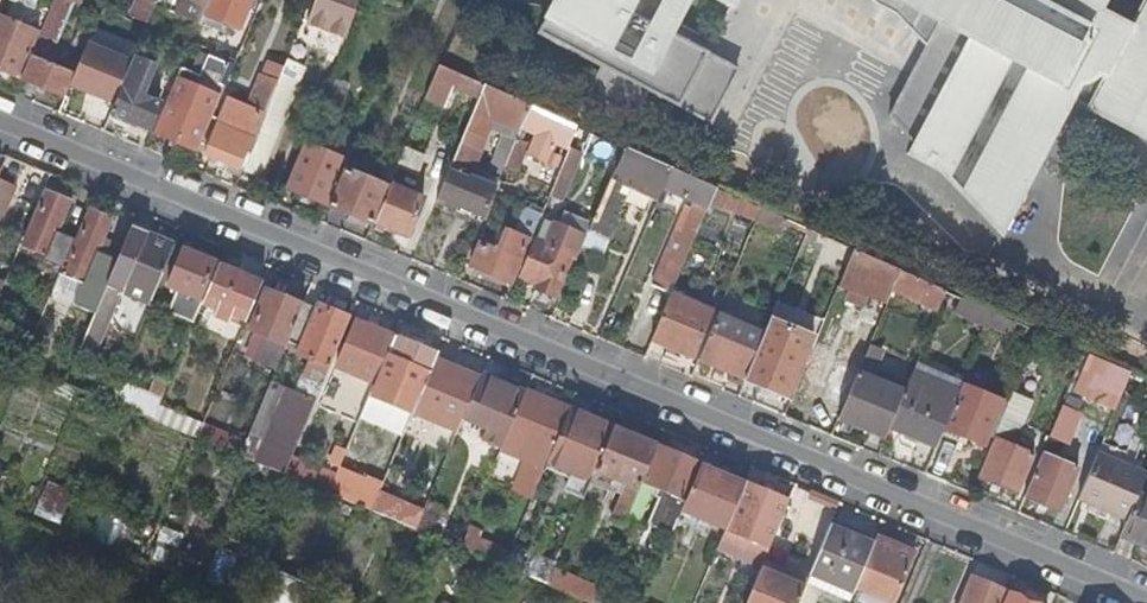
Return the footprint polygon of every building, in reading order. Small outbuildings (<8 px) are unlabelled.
[(67,94),(71,86),(77,72),(79,66),(72,63),(69,69),(54,63),(61,47),(55,44),(74,0),(54,0),(41,31),(23,76),(43,85),(49,87),(67,94)] [(205,12),(240,28),(253,0),(210,0),(205,12)] [(305,18),(343,33),(357,0),(312,0),(305,18)] [(542,20),(536,35),(599,67),(589,85),(635,108),(645,91),(710,125),(739,68),(675,36),(693,0),(552,0),(550,4),(542,20)] [(734,10),(739,0),(712,0),(734,10)] [(935,23),(888,117),(911,142),(904,157),(937,172),(1001,241),(1082,87),(1088,85),(1101,79),(1085,110),(1146,140),(1146,0),(892,0),(935,23)] [(23,76),(41,31),(0,14),(0,67),(23,76)] [(77,72),(71,86),(88,93),(89,90),(99,94),(97,97),(114,104),(132,62),(88,44),(86,48),(79,66),(77,72)] [(114,104),(112,110),(152,127),(161,102),(154,100),(157,92),(146,87),(155,65),(135,56),(132,62),(114,104)] [(156,130),(200,150),(235,65),(216,57),(208,77),(183,66),(156,130)] [(481,96),(486,85),(439,64),(427,95),(448,104),(455,85),(481,96)] [(280,78),(244,167),(261,175),(298,85),(280,78)] [(523,129),(524,127),(530,111),(491,91),(484,103),(480,101),(439,202),(447,205),(449,199),(461,204),(459,210),(484,220),(503,173),(492,169),(487,183),(472,178),(488,137),(487,136),(495,116),(523,129)] [(569,146),(578,124),(533,104),(530,111),(524,127),(539,133),(530,153),(548,161),(557,141),(569,146)] [(255,132),(223,119),(209,154),(240,167),(255,132)] [(287,186),(331,205),(347,167),(350,160),(305,142),(287,186)] [(569,146),(550,193),(564,199),(583,152),(569,146)] [(662,187),(670,166),(627,146),(614,178),(612,178),(590,231),(610,239),(632,186),(658,197),(662,187)] [(674,292),(712,200),(718,186),(670,166),(662,187),(695,202),(683,232),(677,229),(655,284),(674,292)] [(375,224),(390,186),(347,167),(331,205),(375,224)] [(0,170),(0,223),(18,176),(0,170)] [(426,197),(395,183),(379,223),(410,235),(426,197)] [(712,200),(758,220),(763,207),(718,186),(712,200)] [(77,202),(48,190),(25,245),(65,261),(74,239),(58,233),(61,227),(67,228),(77,202)] [(89,207),(67,261),(90,271),(113,218),(89,207)] [(579,257),(588,234),(559,222),(551,245),(537,239),(522,275),(539,281),(536,287),(557,295),(573,254),(579,257)] [(133,226),(118,261),(108,285),(152,303),(177,245),(133,226)] [(507,229),(502,241),(498,250),(494,248),(482,243),(473,264),(513,281),(530,239),(507,229)] [(498,250),(502,241),(497,239),(494,248),(498,250)] [(217,261),(187,248),(171,286),(201,299),(217,261)] [(72,314),(92,323),(108,285),(118,261),(107,256),(99,275),(90,271),(72,314)] [(264,282),(221,263),(204,304),(218,309),(216,316),(231,321),(233,316),(247,322),(264,282)] [(893,289),(939,309),(947,289),(901,269),(893,289)] [(289,345),(306,305),(269,289),(252,329),(289,345)] [(674,293),(654,340),(695,358),(714,311),(674,293)] [(959,311),(970,316),(976,302),(965,297),(959,311)] [(988,324),(994,310),(976,302),(970,316),(988,324)] [(319,310),(301,354),(322,363),(320,368),(308,363),(314,380),(317,381),(314,387),(323,390),(352,318),(322,304),(319,310)] [(319,310),(306,305),(289,345),(288,349),(301,354),(319,310)] [(700,360),(747,380),(765,335),(719,315),(700,360)] [(377,381),(396,336),(358,319),(339,366),(377,381)] [(765,335),(747,380),(788,397),(806,351),(765,335)] [(438,359),(441,354),(402,338),(384,381),(423,397),(438,359)] [(1113,410),(1130,373),(1089,355),(1072,392),(1113,410)] [(423,397),(416,412),(461,430),(483,377),(438,359),(423,397)] [(887,439),(892,427),(906,392),(859,372),(840,419),(887,439)] [(892,427),(938,447),(946,428),(960,393),(913,374),(906,392),(892,427)] [(515,423),(528,391),(490,375),(476,409),(515,423)] [(111,401),(155,419),(161,405),(163,402),(119,383),(111,401)] [(963,385),(960,393),(946,428),(986,445),(1004,401),(963,385)] [(257,462),(287,474),(292,462),(319,400),(288,388),(257,462)] [(573,409),(528,391),(515,423),(506,444),(513,447),(517,438),(554,453),(573,409)] [(1035,400),(1015,392),(1006,414),(1025,422),(1035,400)] [(1089,411),(1066,402),(1051,438),(1067,444),(1077,420),(1084,423),(1089,411)] [(161,405),(155,419),(200,438),(205,424),(206,423),(161,405)] [(554,453),(597,471),(615,427),(573,409),(554,453)] [(1006,414),(996,439),(997,439),(1001,441),(1025,422),(1006,414)] [(205,424),(200,438),(212,443),(218,429),(205,424)] [(615,427),(597,471),(598,472),(594,482),(611,489),(615,479),(641,490),(660,446),(615,427)] [(229,450),(242,456),(248,442),(235,437),(229,450)] [(997,439),(982,478),(1019,493),(1035,455),(1001,441),(997,439)] [(689,500),(704,464),(663,448),(649,483),(689,500)] [(1146,478),(1146,471),(1100,451),(1080,500),(1130,519),(1140,494),(1146,478)] [(1045,455),(1028,497),(1063,512),(1083,464),(1077,461),(1075,467),(1045,455)] [(516,492),(535,499),(549,464),(541,461),(539,468),(528,464),(516,492)] [(292,462),(287,474),(330,492),(336,480),(292,462)] [(689,500),(685,511),(728,530),(748,483),(704,464),(689,500)] [(367,509),(378,481),(361,475),(351,502),(367,509)] [(748,483),(728,530),(772,548),(792,501),(748,483)] [(368,509),(413,528),(422,509),(377,490),(368,509)] [(1124,535),(1146,545),(1146,497),(1140,494),(1130,519),(1124,535)] [(463,548),(476,553),(485,531),(472,525),(468,536),(463,548)] [(812,575),(856,592),(866,569),(876,544),(833,526),(812,575)] [(878,538),(876,544),(866,569),(867,570),(859,588),(878,596),(887,576),(897,580),(894,587),(902,589),(917,554),(878,538)] [(258,602),(295,602),(304,581),(273,568),(258,602)] [(749,602),(801,602),(808,586),(763,569),(749,602)] [(1010,593),(975,578),(965,602),(1006,602),(1010,593)] [(570,592),(594,602),(600,590),(575,581),(570,592)] [(1010,593),(1006,602),(1035,602),(1010,593)] [(905,600),(891,594),(887,602),(904,602),(905,600)]
